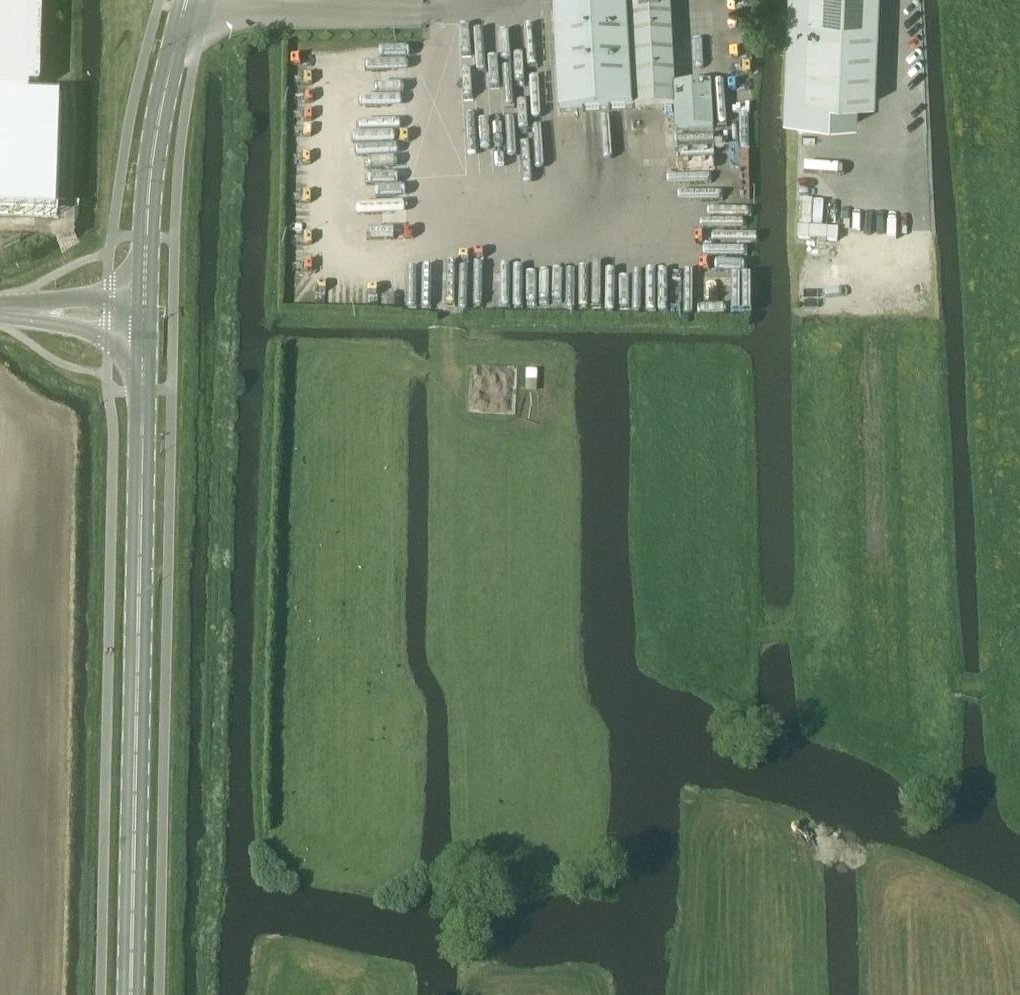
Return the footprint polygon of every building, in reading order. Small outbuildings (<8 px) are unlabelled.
[(42,211),(45,103),(30,103),(32,0),(0,0),(0,211),(42,211)] [(675,86),(670,0),(628,0),(635,110),(676,107),(677,131),(714,129),(711,84),(675,86)] [(858,100),(875,101),(879,0),(789,0),(784,119),(857,122),(858,100)] [(633,110),(627,8),(553,12),(559,115),(633,110)]
